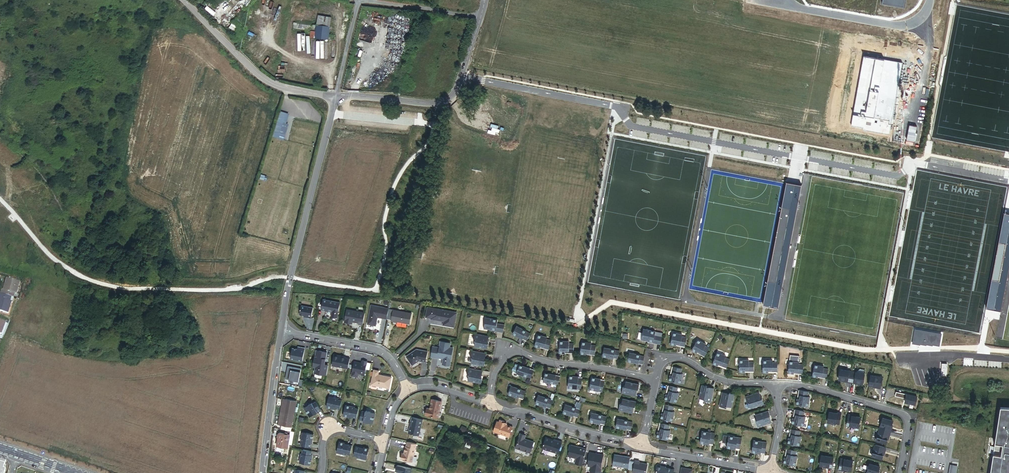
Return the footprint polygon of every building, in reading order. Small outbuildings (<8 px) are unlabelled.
[(203,8),(220,24),(238,3),(241,0),(224,0),(221,2),(215,3),(210,1),(203,8)] [(331,18),(318,16),(316,32),(311,32),(310,38),(329,40),(331,18)] [(864,57),(851,125),(890,132),(903,64),(864,57)] [(801,185),(790,183),(765,305),(776,307),(801,185)] [(16,295),(20,284),(9,280),(8,283),(7,286),(5,286),(3,291),(2,290),(1,295),(13,299),(15,294),(16,295)] [(8,314),(13,299),(1,295),(0,295),(0,312),(8,314)] [(337,317),(340,303),(324,300),(322,309),(333,311),(332,316),(337,317)] [(311,318),(313,308),(303,306),(301,315),(304,315),(308,316),(307,318),(311,318)] [(387,319),(389,310),(371,306),(367,324),(376,326),(378,318),(380,316),(381,318),(387,319)] [(454,326),(456,312),(427,307),(425,316),(431,317),(431,318),(441,320),(443,319),(444,321),(443,325),(454,326)] [(363,325),(365,314),(347,310),(344,323),(352,324),(353,322),(359,323),(359,324),(363,325)] [(410,324),(411,314),(393,311),(391,322),(395,323),(395,322),(410,324)] [(503,332),(504,325),(497,324),(498,320),(485,317),(484,328),(492,329),(492,330),(503,332)] [(526,331),(516,326),(512,334),(520,337),(527,340),(530,333),(526,331)] [(661,344),(662,337),(655,335),(656,331),(643,328),(641,339),(650,341),(649,342),(661,344)] [(915,329),(912,344),(919,345),(919,344),(926,345),(933,346),(933,345),(939,346),(942,335),(915,329)] [(685,346),(687,338),(682,337),(682,334),(673,332),(671,344),(676,345),(685,346)] [(488,342),(489,336),(475,334),(474,341),(475,341),(474,346),(488,348),(489,343),(488,343),(488,342)] [(549,349),(551,340),(546,339),(547,336),(538,334),(535,345),(540,347),(540,346),(549,349)] [(705,356),(709,348),(705,346),(706,344),(697,340),(692,350),(697,353),(697,352),(705,356)] [(451,365),(454,348),(450,347),(451,343),(441,341),(439,348),(433,346),(431,357),(438,358),(438,357),(442,358),(442,357),(444,357),(443,364),(451,365)] [(574,352),(574,343),(569,343),(569,341),(560,341),(559,353),(565,353),(565,352),(574,352)] [(595,355),(596,346),(591,345),(591,343),(582,342),(580,353),(586,354),(595,355)] [(304,361),(306,349),(301,348),(301,350),(298,350),(292,349),(291,359),(304,361)] [(618,359),(619,351),(615,351),(615,350),(604,348),(602,357),(610,358),(610,357),(618,359)] [(426,361),(428,351),(417,349),(406,356),(412,365),(419,360),(426,361)] [(327,375),(328,365),(324,364),(327,352),(317,350),(315,357),(314,363),(316,363),(316,367),(314,373),(327,375)] [(485,359),(486,353),(472,351),(471,358),(472,358),(471,363),(485,365),(486,360),(484,360),(485,359)] [(643,364),(645,356),(640,355),(629,352),(627,361),(635,363),(636,362),(643,364)] [(727,367),(730,359),(725,357),(726,355),(717,352),(713,363),(718,365),(719,365),(727,367)] [(348,369),(350,359),(346,358),(346,357),(334,355),(332,366),(348,369)] [(754,371),(754,362),(749,362),(749,360),(740,360),(739,372),(745,372),(745,371),(754,371)] [(777,372),(778,363),(773,363),(773,360),(763,360),(763,372),(769,372),(777,372)] [(365,375),(367,362),(362,361),(362,363),(354,362),(351,376),(358,377),(359,373),(365,375)] [(803,374),(804,365),(799,364),(799,362),(790,361),(788,373),(794,373),(803,374)] [(531,377),(534,370),(527,368),(527,367),(519,364),(516,373),(527,376),(531,377)] [(827,378),(829,369),(824,368),(824,366),(815,365),(813,376),(818,377),(827,378)] [(301,382),(303,369),(289,367),(287,379),(301,382)] [(681,383),(683,374),(681,373),(682,369),(673,367),(671,375),(670,375),(669,381),(681,383)] [(482,376),(483,371),(468,368),(467,375),(469,376),(468,380),(481,383),(482,378),(481,378),(481,376),(482,376)] [(864,373),(841,369),(839,379),(863,383),(864,373)] [(390,389),(392,378),(379,375),(380,373),(379,373),(378,373),(377,372),(376,372),(375,372),(374,372),(371,385),(371,388),(371,389),(376,390),(377,389),(378,386),(390,389)] [(558,384),(560,377),(552,375),(553,374),(545,373),(543,381),(554,384),(554,383),(558,384)] [(883,377),(872,375),(870,385),(881,387),(883,377)] [(581,389),(582,379),(574,378),(574,377),(569,376),(568,388),(581,389)] [(603,389),(604,381),(596,380),(597,379),(592,378),(589,389),(602,392),(603,389)] [(637,391),(637,389),(638,389),(639,384),(626,382),(625,386),(623,386),(622,393),(636,396),(637,391)] [(712,402),(714,388),(709,387),(707,387),(708,386),(703,385),(700,398),(705,399),(704,401),(712,402)] [(523,399),(525,392),(521,390),(511,386),(508,394),(516,397),(516,396),(523,399)] [(677,402),(679,393),(677,392),(678,388),(669,386),(667,394),(666,394),(665,399),(677,402)] [(808,407),(810,397),(808,397),(809,392),(800,390),(798,399),(797,404),(808,407)] [(732,407),(735,393),(730,392),(730,393),(728,393),(723,392),(720,406),(727,407),(727,406),(732,407)] [(762,399),(761,397),(760,392),(746,396),(748,403),(750,403),(751,408),(764,403),(763,399),(762,399)] [(550,408),(553,401),(549,399),(538,395),(535,403),(543,406),(543,405),(550,408)] [(916,397),(907,395),(906,397),(906,399),(905,402),(915,404),(916,397)] [(329,397),(327,407),(332,409),(332,408),(336,409),(340,410),(342,401),(338,400),(339,399),(329,397)] [(291,430),(297,400),(286,398),(285,403),(283,403),(279,424),(283,425),(282,429),(286,429),(291,430)] [(437,418),(441,401),(432,399),(429,409),(426,408),(425,415),(437,418)] [(633,414),(634,408),(633,408),(634,407),(635,407),(636,402),(623,399),(622,404),(620,403),(618,410),(633,414)] [(313,403),(305,408),(310,417),(315,414),(314,413),(318,411),(321,409),(317,402),(313,404),(313,403)] [(578,416),(580,409),(576,408),(576,407),(565,404),(563,412),(571,415),(571,414),(578,416)] [(675,412),(672,411),(674,406),(665,404),(663,413),(662,413),(661,418),(672,421),(675,412)] [(346,405),(344,416),(349,417),(349,416),(353,417),(357,418),(359,409),(355,408),(356,407),(346,405)] [(1001,407),(991,472),(1008,472),(1008,408),(1001,407)] [(804,416),(805,411),(796,409),(794,418),(793,418),(792,423),(804,426),(806,417),(804,416)] [(368,423),(373,424),(375,413),(366,411),(366,412),(362,411),(360,420),(364,421),(368,422),(368,423)] [(770,417),(769,416),(770,416),(769,411),(756,415),(757,419),(756,420),(758,427),(772,423),(770,417)] [(605,423),(607,416),(603,415),(603,414),(592,412),(590,420),(598,422),(605,423)] [(841,415),(830,413),(828,422),(840,424),(841,415)] [(860,418),(849,416),(847,426),(859,428),(860,418)] [(418,435),(422,420),(412,417),(408,433),(418,435)] [(632,430),(633,422),(629,421),(618,418),(616,426),(624,428),(632,430)] [(893,421),(883,418),(877,441),(887,443),(893,421)] [(513,427),(506,425),(504,424),(504,422),(505,421),(500,420),(499,422),(497,421),(494,430),(500,432),(499,433),(510,437),(513,427)] [(669,430),(670,425),(661,423),(659,432),(658,431),(657,437),(669,440),(671,430),(669,430)] [(292,444),(295,431),(291,430),(286,429),(285,433),(280,432),(277,445),(285,447),(288,447),(289,444),(292,444)] [(799,436),(800,431),(792,429),(790,438),(789,438),(788,443),(800,446),(802,436),(799,436)] [(713,444),(715,434),(702,431),(700,443),(705,444),(705,443),(713,444)] [(312,434),(303,433),(303,436),(302,436),(300,445),(310,448),(311,442),(310,442),(311,438),(312,434)] [(531,453),(534,442),(524,439),(526,435),(521,434),(520,436),(516,448),(531,453)] [(740,449),(742,438),(729,436),(727,448),(732,449),(732,448),(740,449)] [(554,452),(558,441),(555,440),(554,442),(552,441),(552,440),(552,439),(551,439),(551,438),(546,437),(542,448),(554,452)] [(765,454),(767,444),(760,443),(760,442),(754,441),(752,452),(757,453),(757,452),(765,454)] [(339,442),(337,453),(346,455),(346,454),(350,454),(352,446),(348,445),(345,444),(345,443),(339,442)] [(412,462),(416,444),(407,442),(406,446),(404,454),(402,454),(401,459),(412,462)] [(583,464),(587,449),(571,445),(569,454),(577,456),(576,462),(583,464)] [(885,448),(875,445),(872,456),(882,459),(885,448)] [(359,448),(356,447),(354,455),(357,456),(357,457),(367,460),(369,449),(364,448),(363,449),(359,448)] [(795,455),(796,451),(787,449),(786,457),(785,457),(784,463),(796,465),(797,456),(795,455)] [(301,453),(299,463),(310,465),(311,460),(310,459),(311,455),(312,452),(303,450),(302,454),(301,453)] [(604,455),(590,453),(588,466),(591,467),(590,472),(591,472),(600,472),(604,455)] [(630,461),(630,457),(615,455),(613,465),(628,468),(630,461)] [(834,458),(822,456),(820,466),(832,468),(834,458)] [(853,461),(841,459),(839,469),(851,471),(853,461)] [(647,465),(639,463),(639,462),(635,461),(635,462),(634,469),(633,472),(646,472),(647,465)] [(870,464),(867,472),(878,472),(880,467),(870,464)]
